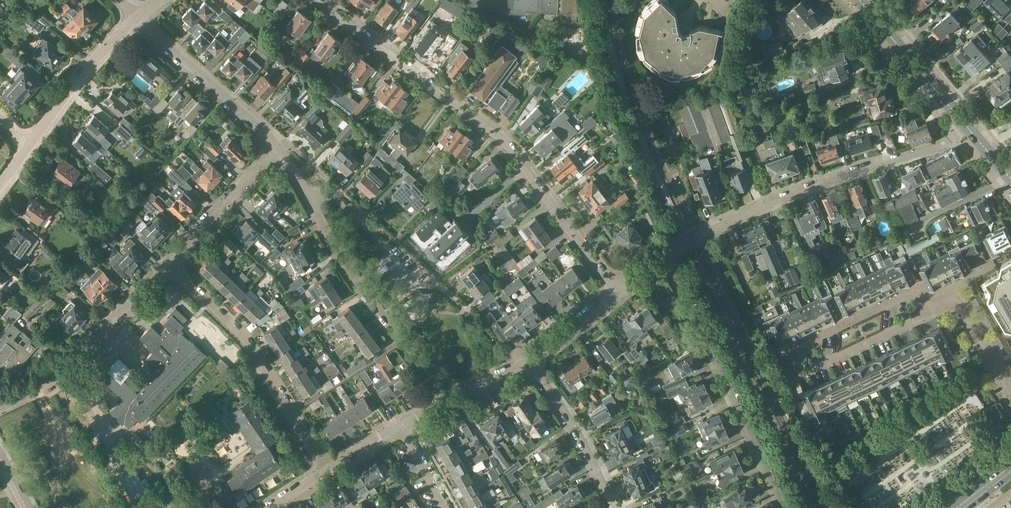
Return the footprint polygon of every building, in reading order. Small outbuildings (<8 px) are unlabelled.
[(55,7),(59,11),(63,7),(68,12),(73,17),(87,29),(91,24),(93,24),(95,22),(95,20),(96,19),(96,18),(98,15),(93,10),(90,13),(83,7),(78,12),(74,8),(73,9),(67,3),(66,4),(62,0),(60,2),(55,7)] [(230,2),(227,6),(234,12),(238,6),(238,7),(242,2),(253,11),(260,2),(257,0),(228,0),(230,2)] [(282,0),(273,11),(278,15),(287,4),(282,0)] [(387,1),(375,17),(386,25),(398,9),(401,5),(394,0),(388,0),(387,2),(387,1)] [(440,5),(460,17),(465,10),(449,0),(443,0),(440,5)] [(482,5),(482,8),(496,9),(496,12),(526,13),(526,10),(556,12),(556,17),(561,17),(560,23),(575,24),(577,0),(468,0),(468,4),(482,5)] [(680,31),(677,12),(665,0),(653,0),(649,3),(643,12),(645,14),(640,34),(637,34),(638,46),(643,56),(646,55),(661,69),(660,72),(670,76),(681,77),(682,74),(702,68),(704,70),(713,64),(719,54),(717,52),(722,30),(701,25),(692,29),(692,28),(691,29),(689,28),(685,29),(683,31),(682,31),(681,31),(680,31)] [(812,6),(812,5),(811,6),(806,0),(802,0),(798,3),(795,0),(791,4),(794,7),(789,11),(789,12),(784,16),(785,18),(784,20),(787,23),(789,22),(791,25),(812,6)] [(910,1),(917,9),(928,0),(912,0),(910,1)] [(974,9),(983,0),(967,0),(974,9)] [(985,1),(997,13),(998,12),(1003,16),(1002,17),(1004,19),(1004,18),(1009,22),(1010,20),(1010,12),(1010,0),(986,0),(985,1)] [(219,14),(204,1),(195,11),(200,15),(204,19),(209,15),(214,19),(219,14)] [(199,25),(195,21),(200,15),(195,11),(190,6),(183,15),(182,16),(186,20),(182,24),(192,33),(199,25)] [(815,9),(812,6),(791,25),(794,29),(794,31),(796,34),(798,33),(799,34),(805,30),(806,30),(812,25),(815,29),(823,22),(820,18),(821,17),(814,9),(815,9)] [(63,7),(59,11),(64,15),(62,17),(68,23),(64,27),(77,39),(78,38),(80,38),(82,35),(82,34),(87,29),(73,17),(68,12),(63,7)] [(396,29),(398,30),(397,32),(406,39),(417,24),(411,20),(418,11),(413,7),(396,29)] [(286,25),(287,26),(283,33),(294,41),(305,26),(308,28),(313,22),(309,20),(310,19),(297,9),(286,25)] [(227,22),(232,18),(223,10),(219,14),(227,22)] [(34,12),(31,16),(32,17),(38,21),(40,19),(41,18),(34,12)] [(942,38),(959,23),(951,12),(933,27),(942,38)] [(53,22),(44,14),(41,18),(40,19),(49,27),(53,22)] [(32,17),(31,16),(30,16),(26,21),(40,32),(45,26),(38,21),(32,17)] [(970,26),(975,32),(985,24),(980,18),(970,26)] [(468,21),(465,26),(470,29),(473,24),(468,21)] [(996,36),(1004,27),(999,23),(991,32),(996,36)] [(199,25),(192,33),(196,37),(192,42),(201,51),(206,46),(214,37),(204,28),(204,29),(199,25)] [(238,39),(246,30),(241,26),(233,35),(238,39)] [(497,38),(498,37),(501,29),(491,26),(487,35),(497,38)] [(273,47),(283,33),(274,27),(264,41),(273,47)] [(1004,27),(996,36),(1000,40),(1008,31),(1004,27)] [(432,28),(431,30),(428,28),(425,31),(424,30),(419,36),(420,37),(414,46),(425,54),(436,39),(439,33),(432,28)] [(246,30),(238,39),(243,44),(251,35),(246,30)] [(296,62),(302,67),(310,57),(314,59),(319,54),(327,60),(334,50),(337,52),(343,44),(340,42),(341,40),(328,31),(314,50),(312,49),(308,54),(305,52),(296,62)] [(483,99),(515,56),(523,45),(503,31),(498,37),(497,38),(496,40),(501,44),(468,88),(483,99)] [(224,46),(228,49),(238,39),(233,35),(228,40),(219,32),(206,46),(216,55),(224,46)] [(38,43),(39,44),(34,50),(37,53),(52,66),(63,52),(44,36),(38,43)] [(964,63),(980,49),(971,39),(955,53),(964,63)] [(766,52),(783,48),(781,41),(764,45),(766,52)] [(448,60),(452,63),(447,70),(457,77),(462,71),(464,73),(466,72),(468,70),(468,67),(466,66),(472,58),(464,52),(468,46),(461,42),(448,60)] [(21,67),(26,63),(9,47),(4,53),(20,68),(21,67)] [(819,57),(815,49),(803,54),(806,62),(819,57)] [(822,73),(817,75),(821,84),(851,73),(846,60),(847,59),(844,49),(816,59),(822,73)] [(989,60),(980,49),(964,63),(973,74),(989,60)] [(247,57),(239,51),(235,55),(233,53),(220,68),(230,77),(234,72),(247,57)] [(274,55),(269,51),(266,54),(271,59),(274,55)] [(1010,58),(1010,57),(1007,51),(998,58),(1002,64),(1010,58)] [(537,62),(540,57),(534,53),(531,57),(537,62)] [(515,56),(483,99),(487,102),(498,110),(499,108),(508,115),(520,99),(501,85),(517,62),(512,59),(515,56)] [(141,58),(133,67),(148,80),(156,72),(167,82),(171,77),(150,57),(146,62),(141,58)] [(244,81),(252,71),(248,67),(252,61),(247,57),(234,72),(244,81)] [(367,63),(367,61),(364,59),(363,59),(361,58),(356,64),(354,62),(345,74),(353,80),(352,81),(353,87),(363,85),(362,81),(373,67),(367,63)] [(1002,64),(1007,70),(1010,67),(1010,58),(1002,64)] [(20,68),(9,80),(28,96),(33,91),(32,90),(39,83),(21,67),(20,68)] [(257,91),(264,97),(275,84),(279,88),(293,73),(287,68),(279,77),(280,78),(277,81),(274,78),(274,77),(268,72),(252,89),(256,92),(257,91)] [(997,104),(999,103),(999,104),(1010,95),(1010,75),(1008,71),(985,88),(997,104)] [(538,82),(532,79),(526,90),(532,93),(538,82)] [(9,80),(0,90),(0,94),(16,108),(22,101),(23,102),(28,96),(9,80)] [(293,92),(288,87),(272,105),(273,106),(272,107),(276,111),(277,110),(282,114),(282,113),(308,85),(303,81),(293,92)] [(384,83),(376,93),(375,93),(372,97),(377,101),(380,98),(387,103),(400,86),(393,81),(389,86),(384,83)] [(353,111),(359,104),(331,82),(322,95),(348,118),(353,111)] [(544,86),(538,82),(532,93),(538,97),(544,86)] [(872,100),(887,97),(883,82),(858,89),(863,104),(872,102),(872,100)] [(808,98),(818,96),(816,83),(805,85),(808,98)] [(303,111),(296,105),(311,88),(308,85),(282,113),(293,122),(303,111)] [(177,116),(194,98),(190,95),(191,94),(182,86),(169,101),(176,107),(172,111),(177,116)] [(400,86),(387,103),(395,109),(394,110),(399,113),(400,111),(408,101),(404,97),(408,92),(400,86)] [(832,100),(845,96),(843,89),(830,93),(832,100)] [(117,96),(112,92),(104,101),(119,114),(126,106),(130,110),(136,104),(121,91),(117,96)] [(563,91),(552,102),(558,108),(569,97),(563,91)] [(153,108),(163,98),(158,93),(152,101),(147,97),(144,100),(153,108)] [(359,104),(353,111),(359,116),(372,100),(366,95),(359,104)] [(322,96),(311,108),(317,114),(324,106),(328,110),(332,105),(326,100),(322,96)] [(872,100),(872,102),(874,109),(870,111),(871,117),(894,110),(893,104),(894,102),(893,97),(890,96),(887,97),(872,100)] [(738,159),(740,158),(746,156),(737,132),(739,131),(730,107),(730,97),(700,109),(696,99),(679,106),(679,107),(682,114),(685,123),(690,136),(696,151),(714,144),(720,142),(730,138),(737,155),(738,159)] [(163,98),(153,108),(158,113),(168,102),(163,98)] [(197,102),(194,98),(177,116),(183,121),(187,117),(194,123),(207,108),(198,100),(197,102)] [(525,130),(526,129),(530,134),(549,116),(545,111),(546,110),(540,104),(520,124),(521,124),(520,125),(525,130)] [(549,123),(554,129),(548,134),(546,133),(534,144),(543,154),(556,143),(554,141),(557,139),(560,143),(562,143),(568,138),(568,136),(570,134),(575,140),(579,136),(575,131),(575,130),(565,120),(569,116),(564,110),(549,123)] [(89,126),(86,129),(106,147),(111,143),(102,135),(109,128),(94,114),(86,123),(89,126)] [(315,114),(300,131),(318,147),(328,136),(326,134),(325,135),(319,129),(323,125),(323,120),(315,114)] [(908,128),(905,115),(893,118),(896,131),(908,128)] [(120,125),(130,134),(135,128),(124,117),(119,123),(121,124),(120,125)] [(870,117),(852,122),(854,128),(871,123),(870,117)] [(613,127),(618,123),(614,118),(609,122),(613,127)] [(357,125),(351,120),(335,138),(341,143),(357,125)] [(192,123),(182,135),(187,139),(197,128),(192,123)] [(390,123),(376,143),(381,147),(395,127),(390,123)] [(685,123),(681,125),(686,138),(690,136),(685,123)] [(849,141),(849,143),(850,143),(853,153),(873,147),(871,140),(882,137),(878,123),(871,126),(873,133),(869,135),(869,132),(848,139),(849,141)] [(908,131),(914,145),(933,138),(927,123),(908,131)] [(130,134),(120,125),(115,130),(127,141),(132,135),(130,134)] [(398,175),(403,167),(405,165),(396,158),(403,151),(407,155),(418,141),(398,126),(388,140),(396,146),(389,154),(381,147),(374,155),(388,167),(398,175)] [(81,132),(73,141),(87,154),(94,146),(102,153),(106,147),(86,129),(82,133),(81,132)] [(440,141),(437,146),(433,151),(438,154),(441,149),(444,144),(453,151),(465,135),(457,129),(453,134),(449,131),(441,141),(440,141)] [(617,132),(613,134),(619,142),(623,139),(617,132)] [(579,136),(575,140),(560,152),(562,151),(565,155),(550,167),(556,174),(578,157),(572,149),(574,148),(575,149),(587,139),(583,133),(579,136)] [(818,150),(823,163),(839,157),(837,151),(842,150),(836,133),(829,135),(833,145),(818,150)] [(241,142),(239,144),(236,141),(238,139),(234,136),(233,137),(232,136),(230,137),(228,135),(220,144),(224,147),(223,148),(230,154),(228,156),(235,162),(245,151),(247,148),(241,142)] [(472,140),(465,135),(453,151),(465,160),(473,149),(468,145),(472,140)] [(810,153),(804,138),(799,140),(804,155),(810,153)] [(206,144),(217,155),(222,149),(211,139),(206,144)] [(720,142),(714,144),(717,154),(723,151),(720,142)] [(433,151),(437,146),(433,143),(427,152),(430,154),(433,151)] [(793,152),(785,155),(783,149),(782,150),(780,143),(776,145),(786,174),(799,170),(793,152)] [(217,155),(206,144),(205,145),(205,144),(200,149),(212,160),(217,155)] [(338,165),(350,152),(341,144),(329,157),(338,165)] [(772,153),(774,159),(767,162),(773,179),(786,174),(776,145),(770,146),(771,147),(773,153),(772,153)] [(141,159),(148,152),(141,146),(135,153),(141,159)] [(924,167),(932,182),(944,176),(942,173),(948,170),(949,172),(954,170),(952,167),(961,162),(955,150),(952,149),(927,163),(928,165),(924,167)] [(359,160),(365,165),(374,156),(368,150),(359,160)] [(359,161),(350,152),(338,165),(347,173),(359,161)] [(583,163),(578,157),(556,174),(561,181),(579,167),(582,171),(598,159),(594,154),(583,163)] [(738,159),(737,155),(724,160),(729,173),(727,174),(731,185),(736,183),(738,190),(751,185),(745,168),(744,169),(740,158),(738,159)] [(79,169),(61,156),(51,169),(54,171),(49,177),(62,187),(67,181),(69,183),(70,181),(77,187),(81,181),(85,184),(90,178),(79,169)] [(378,168),(383,163),(375,156),(370,162),(378,168)] [(707,157),(699,159),(701,165),(715,198),(717,199),(720,198),(721,196),(722,196),(712,168),(711,169),(707,157)] [(591,176),(607,163),(602,158),(587,171),(591,176)] [(474,173),(470,179),(478,189),(500,170),(490,159),(474,173)] [(204,171),(216,182),(223,175),(208,160),(203,165),(207,168),(204,171)] [(96,163),(90,169),(106,183),(111,177),(96,163)] [(721,163),(714,165),(718,175),(725,173),(721,163)] [(182,165),(177,170),(186,179),(192,174),(182,165)] [(456,181),(467,170),(462,165),(451,176),(456,181)] [(701,165),(694,168),(696,174),(691,176),(695,188),(700,186),(706,202),(707,201),(709,202),(712,201),(713,199),(715,198),(701,165)] [(919,166),(903,175),(910,190),(916,187),(914,185),(926,179),(919,166)] [(204,171),(200,167),(191,176),(196,181),(197,180),(208,190),(216,182),(204,171)] [(403,167),(398,175),(396,177),(400,181),(404,178),(408,182),(406,184),(404,182),(393,192),(402,202),(404,204),(405,204),(407,206),(412,202),(418,209),(424,204),(423,203),(426,200),(425,198),(426,197),(411,181),(415,177),(403,167)] [(182,185),(186,180),(174,168),(169,174),(181,186),(182,185)] [(383,180),(375,173),(370,169),(365,174),(357,182),(371,195),(379,186),(378,186),(383,180)] [(944,184),(948,192),(967,182),(968,182),(965,178),(964,178),(960,170),(946,178),(949,182),(944,184)] [(893,190),(886,172),(873,178),(880,196),(893,190)] [(95,176),(87,185),(100,197),(104,200),(112,191),(108,187),(95,176)] [(583,203),(604,188),(595,177),(578,190),(582,194),(578,197),(583,203)] [(451,199),(465,184),(460,180),(446,195),(451,199)] [(868,201),(862,182),(848,187),(855,205),(851,206),(855,216),(849,218),(853,229),(861,227),(857,218),(870,214),(865,202),(868,201)] [(971,190),(967,182),(948,192),(944,184),(940,186),(933,190),(934,193),(936,192),(943,204),(971,190)] [(182,190),(178,185),(170,193),(177,199),(188,210),(195,203),(190,198),(191,197),(183,189),(182,190)] [(910,191),(907,186),(901,189),(903,194),(910,191)] [(604,188),(583,203),(588,210),(592,208),(595,212),(612,199),(604,188)] [(903,194),(904,195),(881,204),(893,230),(919,219),(911,202),(917,199),(923,209),(931,205),(924,190),(917,194),(916,190),(917,190),(916,188),(910,191),(903,194)] [(265,199),(278,211),(287,203),(280,196),(281,195),(282,193),(281,192),(280,191),(278,190),(277,191),(276,192),(275,191),(274,192),(273,191),(265,199)] [(129,191),(123,198),(129,203),(135,196),(129,191)] [(430,196),(434,200),(428,205),(432,208),(440,200),(433,193),(430,196)] [(618,207),(629,198),(625,193),(613,201),(618,207)] [(831,217),(834,223),(844,218),(833,193),(822,198),(830,217),(831,217)] [(170,197),(166,201),(160,196),(153,203),(161,210),(167,203),(170,206),(169,207),(175,213),(176,213),(181,218),(188,210),(177,199),(174,202),(170,197)] [(502,210),(502,211),(496,215),(501,221),(500,221),(504,227),(511,222),(529,208),(520,196),(502,210)] [(37,200),(34,198),(25,212),(43,225),(55,208),(39,197),(37,200)] [(965,207),(973,223),(996,211),(993,205),(990,207),(988,204),(985,198),(965,207)] [(278,211),(265,199),(259,206),(260,207),(257,210),(271,223),(275,219),(273,217),(278,211)] [(811,210),(820,229),(823,228),(827,226),(815,199),(808,202),(811,210)] [(149,200),(144,205),(151,211),(153,213),(157,209),(149,200)] [(439,209),(411,236),(423,249),(428,244),(430,246),(429,247),(427,252),(429,257),(433,259),(438,258),(440,256),(441,258),(436,263),(442,270),(471,243),(464,237),(467,234),(469,235),(454,218),(453,218),(455,220),(451,223),(448,219),(448,218),(439,209)] [(821,232),(820,229),(811,210),(802,213),(812,238),(816,236),(815,234),(821,232)] [(812,238),(802,213),(801,213),(794,216),(802,233),(804,232),(812,252),(817,250),(814,243),(812,238)] [(155,215),(146,224),(161,238),(163,237),(164,237),(168,234),(168,232),(170,229),(163,223),(164,222),(159,218),(156,215),(155,215)] [(121,216),(115,221),(125,230),(125,229),(132,236),(137,232),(134,229),(121,216)] [(529,237),(542,227),(535,217),(522,227),(529,237)] [(752,225),(762,248),(763,252),(768,263),(768,264),(774,262),(767,245),(772,243),(766,228),(769,227),(771,225),(769,220),(766,219),(758,223),(758,222),(752,225)] [(261,234),(257,230),(247,220),(236,232),(246,242),(251,236),(255,240),(257,238),(272,252),(276,247),(280,243),(278,242),(271,235),(265,229),(261,234)] [(618,232),(616,231),(613,233),(613,235),(614,236),(617,237),(623,246),(623,249),(624,251),(626,251),(628,249),(628,248),(638,241),(640,242),(643,240),(643,238),(641,236),(639,235),(632,226),(632,225),(631,222),(629,222),(627,223),(627,225),(618,232)] [(31,224),(27,230),(35,237),(39,240),(42,242),(46,236),(31,224)] [(138,233),(137,233),(141,236),(140,237),(145,241),(152,247),(155,244),(157,245),(160,241),(160,240),(161,238),(146,224),(138,233)] [(982,236),(993,257),(993,258),(998,256),(1000,255),(998,251),(999,251),(1010,245),(1010,236),(1005,224),(987,233),(982,236)] [(297,225),(288,230),(291,236),(301,231),(297,225)] [(762,248),(752,225),(743,229),(746,236),(741,238),(748,253),(742,255),(748,270),(754,268),(748,254),(755,251),(762,248)] [(550,237),(542,227),(529,237),(537,247),(550,237)] [(24,228),(20,233),(16,229),(5,245),(18,254),(11,263),(22,272),(29,263),(25,259),(39,240),(35,237),(27,230),(26,230),(24,228)] [(271,235),(278,242),(279,241),(280,241),(285,236),(277,228),(271,233),(272,234),(271,235)] [(488,245),(500,234),(496,229),(484,240),(488,245)] [(941,231),(929,236),(933,244),(945,238),(941,231)] [(110,233),(105,237),(110,242),(115,237),(110,233)] [(660,240),(658,234),(651,236),(653,242),(660,240)] [(124,246),(119,251),(118,251),(134,267),(143,257),(135,250),(136,249),(132,245),(135,242),(130,238),(122,245),(124,246)] [(237,246),(229,239),(224,243),(233,251),(237,246)] [(293,260),(309,251),(306,246),(309,244),(307,239),(301,242),(300,241),(285,249),(286,250),(283,252),(286,256),(290,254),(293,260)] [(967,244),(972,255),(979,251),(974,241),(967,244)] [(502,243),(498,247),(505,257),(510,253),(502,243)] [(959,244),(949,249),(961,274),(971,269),(966,258),(972,255),(967,244),(960,247),(959,244)] [(92,250),(97,255),(102,251),(96,245),(92,250)] [(555,246),(545,253),(547,255),(551,261),(561,253),(555,246)] [(276,247),(272,252),(268,256),(273,261),(282,252),(276,247)] [(498,247),(493,250),(501,260),(505,257),(498,247)] [(961,274),(949,249),(948,250),(950,252),(940,257),(950,279),(960,274),(960,275),(961,274)] [(134,267),(118,251),(109,261),(117,269),(119,268),(126,275),(134,267)] [(315,262),(309,251),(293,260),(299,270),(302,275),(312,269),(310,266),(311,265),(311,264),(315,262)] [(544,251),(534,258),(537,262),(547,255),(545,253),(544,251)] [(854,251),(846,254),(849,260),(857,257),(854,251)] [(768,264),(768,263),(763,252),(756,255),(762,270),(770,267),(768,264)] [(517,263),(510,253),(505,257),(513,266),(517,263)] [(894,260),(906,284),(917,279),(913,272),(918,269),(913,258),(907,260),(905,254),(894,260)] [(929,255),(925,257),(928,263),(919,267),(930,289),(940,284),(930,262),(932,261),(929,255)] [(228,257),(220,267),(211,258),(201,269),(210,278),(229,258),(228,257)] [(505,257),(501,260),(509,270),(513,266),(505,257)] [(940,257),(932,261),(930,262),(940,284),(941,284),(941,283),(950,279),(940,257)] [(232,260),(229,258),(210,278),(219,286),(229,275),(224,271),(228,267),(226,266),(232,260)] [(537,262),(534,258),(523,267),(526,271),(537,262)] [(78,264),(82,267),(87,262),(83,259),(78,264)] [(884,259),(880,261),(883,268),(875,272),(886,294),(896,289),(885,267),(887,266),(884,259)] [(1002,265),(999,271),(986,281),(991,290),(988,299),(1006,328),(1010,329),(1010,259),(1002,265)] [(895,262),(887,266),(885,267),(896,289),(905,284),(906,285),(906,284),(894,260),(895,262)] [(797,281),(805,278),(800,265),(792,268),(797,281)] [(486,272),(482,276),(474,266),(461,277),(469,287),(486,273),(486,272)] [(571,267),(561,274),(571,287),(581,280),(571,267)] [(1,288),(10,275),(0,268),(0,287),(1,288)] [(107,294),(111,289),(113,290),(116,287),(116,285),(116,284),(103,272),(99,268),(90,277),(107,294)] [(241,280),(249,271),(246,268),(238,277),(241,280)] [(13,269),(10,274),(17,280),(21,274),(13,269)] [(863,278),(855,281),(865,303),(875,298),(865,277),(867,276),(864,269),(860,270),(863,278)] [(249,271),(241,280),(244,283),(252,274),(249,271)] [(70,285),(77,276),(73,272),(65,280),(70,285)] [(875,272),(867,276),(865,277),(875,298),(886,294),(875,272)] [(489,276),(486,273),(469,287),(477,296),(490,286),(485,280),(489,276)] [(561,274),(552,281),(562,295),(571,287),(561,274)] [(229,275),(219,286),(227,294),(237,284),(229,275)] [(291,293),(300,286),(305,282),(301,276),(284,289),(288,295),(291,293)] [(321,295),(334,287),(326,276),(314,284),(311,286),(315,292),(318,290),(321,295)] [(107,294),(90,277),(86,281),(90,285),(85,290),(98,303),(107,294)] [(514,281),(503,289),(505,291),(509,296),(524,284),(519,277),(514,281)] [(843,278),(839,280),(841,283),(832,287),(845,314),(856,309),(845,286),(847,285),(843,278)] [(60,286),(67,293),(72,288),(64,281),(60,286)] [(562,295),(552,281),(541,289),(551,303),(562,295)] [(855,281),(847,285),(845,286),(856,309),(856,308),(865,303),(855,281)] [(51,292),(54,287),(48,282),(44,286),(51,292)] [(237,284),(227,294),(236,303),(246,292),(237,284)] [(268,287),(265,284),(256,293),(259,296),(260,295),(268,287)] [(303,290),(300,286),(291,293),(294,297),(303,290)] [(772,296),(780,293),(776,286),(769,289),(772,296)] [(312,306),(324,299),(328,306),(341,297),(334,287),(321,295),(310,303),(312,306)] [(505,291),(503,289),(502,287),(492,294),(496,299),(505,291)] [(819,299),(811,302),(821,324),(831,320),(832,320),(821,298),(823,297),(820,290),(816,291),(819,299)] [(255,300),(246,292),(236,303),(245,311),(255,300)] [(44,302),(48,298),(42,293),(39,297),(44,302)] [(832,293),(823,297),(821,298),(832,320),(842,315),(832,293)] [(475,308),(478,312),(496,299),(492,294),(482,302),(475,308)] [(255,300),(245,311),(254,320),(260,313),(266,319),(270,318),(283,305),(275,298),(269,304),(260,295),(259,296),(255,301),(255,300)] [(48,298),(44,302),(42,304),(48,309),(55,302),(50,297),(48,299),(48,298)] [(799,308),(791,312),(801,334),(811,329),(801,307),(803,306),(799,299),(795,301),(799,308)] [(75,303),(74,303),(71,300),(64,308),(63,309),(66,312),(78,323),(87,314),(75,303)] [(811,302),(803,306),(801,307),(811,329),(821,324),(811,302)] [(2,347),(0,349),(0,365),(3,363),(5,360),(9,363),(7,366),(15,373),(31,353),(25,348),(13,339),(21,330),(13,323),(22,313),(12,304),(2,315),(9,322),(1,332),(0,331),(0,346),(2,347)] [(532,325),(542,318),(532,304),(522,312),(532,325)] [(36,311),(30,306),(23,313),(29,319),(36,311)] [(346,325),(357,317),(349,306),(338,315),(346,325)] [(646,306),(635,315),(644,328),(650,323),(653,327),(659,323),(646,306)] [(138,422),(139,422),(205,354),(189,339),(188,340),(178,330),(183,325),(181,324),(186,318),(175,307),(166,316),(168,318),(163,323),(166,326),(159,334),(150,325),(139,337),(144,342),(143,344),(152,353),(146,359),(156,369),(137,387),(124,375),(129,370),(117,359),(109,367),(110,367),(101,377),(124,399),(111,412),(122,423),(122,422),(128,428),(137,419),(139,422),(138,422)] [(801,334),(791,312),(789,310),(779,314),(791,339),(792,339),(791,339),(801,334)] [(281,322),(290,317),(286,311),(277,317),(280,323),(281,322)] [(78,323),(66,312),(57,321),(56,319),(55,318),(55,319),(51,323),(59,330),(63,327),(69,333),(78,323)] [(512,320),(522,333),(532,325),(522,312),(512,320)] [(322,317),(319,313),(311,319),(314,324),(322,317)] [(334,319),(330,314),(321,320),(325,326),(334,319)] [(791,339),(779,314),(769,319),(771,324),(766,326),(772,339),(777,336),(781,344),(791,339)] [(644,328),(635,315),(622,324),(631,336),(627,339),(628,340),(623,344),(639,365),(648,358),(641,350),(638,352),(635,348),(636,347),(637,342),(636,342),(640,339),(641,340),(649,334),(644,328)] [(357,317),(346,325),(353,335),(364,326),(357,317)] [(512,320),(502,327),(496,319),(490,323),(503,340),(508,336),(512,341),(522,333),(512,320)] [(282,323),(277,326),(276,324),(264,332),(271,343),(283,335),(288,332),(282,323)] [(668,338),(675,332),(668,324),(662,328),(665,331),(664,332),(668,338)] [(372,336),(364,326),(353,335),(360,344),(372,336)] [(941,327),(930,332),(942,358),(953,353),(948,343),(949,343),(945,336),(941,327)] [(288,332),(287,333),(289,336),(296,332),(294,328),(288,332)] [(344,332),(341,329),(335,334),(338,337),(344,332)] [(942,358),(930,332),(929,332),(929,333),(919,337),(931,363),(941,358),(942,358)] [(289,345),(283,335),(271,343),(277,353),(289,345)] [(372,336),(360,344),(368,355),(380,346),(372,336)] [(619,349),(619,350),(608,336),(597,344),(608,358),(614,353),(616,356),(617,356),(622,353),(619,349)] [(931,363),(919,337),(909,342),(921,368),(931,363)] [(921,368),(909,342),(898,347),(910,373),(921,368)] [(289,345),(277,353),(284,363),(296,355),(294,352),(289,345)] [(307,349),(305,345),(294,352),(296,355),(300,353),(306,349),(307,349)] [(347,350),(350,353),(356,348),(354,345),(347,350)] [(888,352),(900,378),(910,373),(898,347),(888,352)] [(306,349),(300,353),(303,357),(309,353),(306,349)] [(888,352),(877,357),(889,383),(900,378),(888,352)] [(397,393),(408,386),(400,373),(394,377),(389,369),(394,366),(387,354),(376,361),(381,368),(397,393)] [(698,370),(696,366),(694,362),(695,359),(693,355),(690,354),(667,365),(673,377),(674,377),(675,379),(684,375),(688,374),(688,375),(698,370)] [(296,355),(284,363),(290,373),(302,366),(296,355)] [(573,363),(583,376),(594,367),(584,355),(573,363)] [(889,383),(877,357),(877,358),(867,362),(879,388),(889,383)] [(221,358),(215,364),(228,375),(233,370),(221,358)] [(347,370),(350,375),(367,363),(364,358),(346,369),(347,370)] [(646,370),(648,367),(649,366),(645,361),(644,362),(640,364),(645,370),(646,370)] [(867,362),(856,367),(869,393),(879,388),(867,362)] [(563,371),(566,375),(562,379),(571,392),(577,387),(574,382),(583,376),(573,363),(563,371)] [(302,366),(290,373),(297,383),(309,376),(302,366)] [(869,393),(856,367),(856,368),(846,372),(858,398),(869,393)] [(377,387),(385,401),(397,393),(381,368),(377,371),(382,378),(386,376),(388,380),(377,387)] [(359,372),(367,385),(373,381),(365,369),(359,372)] [(614,370),(608,375),(615,383),(621,379),(614,370)] [(846,372),(836,377),(848,403),(858,398),(846,372)] [(316,387),(312,381),(317,379),(314,374),(309,377),(309,376),(297,383),(304,395),(316,387)] [(628,389),(637,384),(631,375),(622,381),(628,389)] [(836,377),(825,382),(837,408),(848,403),(836,377)] [(325,391),(335,384),(331,378),(321,385),(325,391)] [(357,383),(362,392),(368,389),(362,379),(357,383)] [(665,392),(667,391),(678,386),(675,379),(662,386),(665,392)] [(678,386),(667,391),(669,397),(678,393),(683,403),(692,399),(706,392),(707,388),(706,385),(702,383),(702,382),(695,386),(694,384),(690,386),(687,381),(678,386)] [(837,408),(825,382),(815,387),(827,413),(827,412),(837,408)] [(341,384),(337,386),(341,392),(340,392),(346,402),(350,399),(341,384)] [(608,390),(604,385),(599,389),(603,394),(608,390)] [(827,413),(815,387),(804,392),(807,398),(815,416),(816,418),(827,413)] [(600,397),(595,390),(589,395),(594,401),(600,397)] [(710,394),(707,393),(706,392),(692,399),(694,404),(685,409),(688,415),(705,407),(704,404),(711,401),(711,398),(710,394)] [(334,410),(324,395),(319,398),(322,403),(323,402),(329,413),(334,410)] [(596,425),(615,414),(611,406),(615,403),(610,395),(601,400),(604,405),(590,413),(596,425)] [(513,425),(534,410),(524,396),(503,411),(508,417),(512,424),(513,425)] [(361,416),(372,409),(364,397),(353,404),(361,416)] [(577,403),(582,409),(590,403),(584,397),(577,403)] [(319,398),(310,404),(313,409),(322,403),(319,398)] [(351,422),(351,423),(361,416),(353,404),(350,399),(346,402),(349,406),(343,410),(351,422)] [(228,414),(238,429),(241,427),(257,451),(236,465),(240,471),(228,479),(237,493),(280,463),(269,446),(276,441),(248,400),(228,414)] [(995,402),(987,408),(992,414),(1000,409),(995,402)] [(211,415),(215,412),(208,403),(203,406),(211,415)] [(351,423),(351,422),(343,410),(337,414),(334,410),(329,413),(332,417),(333,417),(341,429),(351,423)] [(542,420),(534,410),(513,425),(514,426),(515,428),(523,423),(527,430),(531,436),(544,427),(540,421),(542,420)] [(991,416),(995,421),(994,422),(999,428),(1000,428),(1003,434),(1010,429),(1010,425),(1009,422),(1004,425),(1000,418),(1004,415),(1000,410),(991,416)] [(490,420),(500,434),(500,435),(501,436),(505,433),(508,437),(510,435),(511,437),(517,433),(513,427),(514,426),(513,425),(512,424),(508,417),(503,421),(498,414),(490,420)] [(671,420),(674,427),(684,422),(686,421),(682,414),(671,420)] [(717,414),(700,422),(697,416),(686,421),(684,422),(688,429),(696,425),(701,436),(723,426),(722,425),(724,423),(722,419),(719,419),(717,414)] [(322,423),(330,436),(341,429),(333,417),(332,417),(322,423)] [(605,442),(608,448),(611,447),(625,441),(627,440),(632,435),(624,419),(617,423),(619,428),(605,435),(608,441),(605,442)] [(481,426),(495,446),(499,443),(496,438),(500,435),(500,434),(490,420),(481,426)] [(455,433),(449,436),(436,444),(442,454),(455,447),(475,436),(468,423),(462,427),(467,436),(463,438),(461,434),(457,437),(455,433)] [(683,423),(665,432),(669,439),(686,431),(683,423)] [(213,433),(220,428),(217,424),(210,428),(213,433)] [(723,426),(701,436),(706,447),(728,437),(727,434),(728,432),(726,428),(723,427),(723,426)] [(174,435),(174,436),(180,443),(184,439),(179,433),(178,432),(174,435)] [(861,432),(852,437),(854,442),(864,437),(861,432)] [(654,438),(657,443),(666,439),(663,433),(654,438)] [(632,435),(627,440),(625,441),(611,447),(612,448),(609,450),(612,456),(615,454),(618,460),(633,452),(630,446),(637,443),(632,435)] [(180,443),(174,436),(168,442),(173,449),(180,443)] [(139,446),(144,451),(152,444),(146,439),(139,446)] [(475,445),(477,449),(483,445),(479,439),(475,441),(477,444),(475,445)] [(657,444),(660,450),(669,445),(665,439),(657,444)] [(542,458),(541,459),(543,463),(547,460),(548,460),(562,452),(560,448),(561,445),(558,440),(554,440),(541,448),(541,449),(537,451),(542,458)] [(845,450),(855,446),(852,440),(842,444),(845,450)] [(455,447),(442,454),(448,465),(461,457),(472,451),(470,448),(464,451),(462,449),(458,451),(455,447)] [(491,451),(504,469),(509,465),(496,447),(491,451)] [(474,457),(477,462),(489,455),(486,450),(474,457)] [(732,450),(709,461),(714,472),(738,461),(739,458),(737,455),(734,454),(732,450)] [(638,464),(637,464),(638,464),(622,471),(624,477),(624,480),(627,482),(627,484),(647,476),(644,469),(645,468),(645,467),(647,466),(643,457),(641,454),(635,457),(638,464)] [(467,468),(461,457),(448,465),(454,475),(467,468)] [(522,465),(518,460),(504,470),(505,471),(504,471),(507,475),(512,472),(512,473),(522,465)] [(738,461),(714,472),(715,472),(718,479),(717,484),(721,485),(726,483),(727,481),(743,473),(742,470),(743,467),(741,463),(738,463),(738,461)] [(364,470),(373,484),(385,476),(389,483),(395,478),(385,463),(380,467),(377,462),(364,470)] [(550,486),(569,474),(569,473),(572,469),(568,463),(563,464),(563,463),(543,475),(550,486)] [(689,463),(680,466),(684,476),(693,472),(689,463)] [(494,467),(498,474),(504,471),(500,464),(499,464),(495,467),(494,467)] [(473,478),(467,468),(454,475),(459,486),(473,478)] [(676,480),(684,475),(679,468),(672,473),(676,480)] [(135,470),(120,478),(131,499),(152,488),(146,478),(141,480),(135,470)] [(354,483),(349,486),(359,501),(364,498),(360,493),(365,489),(373,494),(378,491),(373,484),(364,470),(351,479),(354,483)] [(477,476),(473,478),(459,486),(465,496),(479,489),(483,486),(478,476),(477,477),(477,476)] [(647,476),(627,484),(628,485),(627,485),(628,488),(630,490),(633,496),(648,489),(646,485),(650,483),(647,476)] [(680,486),(687,482),(684,477),(677,481),(680,486)] [(359,501),(349,486),(343,490),(341,485),(328,494),(337,507),(349,500),(353,505),(359,501)] [(508,496),(514,493),(510,485),(504,488),(508,496)] [(563,493),(561,489),(533,506),(534,507),(543,507),(556,501),(560,507),(561,507),(583,494),(579,487),(577,488),(575,485),(563,493)] [(410,493),(406,486),(394,494),(399,500),(410,493)] [(518,492),(524,500),(530,496),(529,494),(532,492),(528,486),(518,492)] [(481,494),(479,489),(465,496),(471,506),(500,490),(499,487),(494,490),(492,488),(481,494)] [(735,507),(745,502),(744,501),(750,496),(750,494),(748,490),(746,490),(745,488),(738,491),(737,490),(724,498),(730,507),(735,507)] [(471,506),(472,507),(493,507),(508,500),(507,499),(503,499),(499,500),(493,504),(492,501),(490,502),(487,497),(500,490),(471,506)] [(697,496),(700,503),(710,498),(707,491),(697,496)] [(315,507),(337,507),(328,494),(315,502),(318,506),(315,507)] [(654,502),(642,507),(643,507),(664,507),(660,499),(662,499),(661,495),(653,499),(654,502)]
